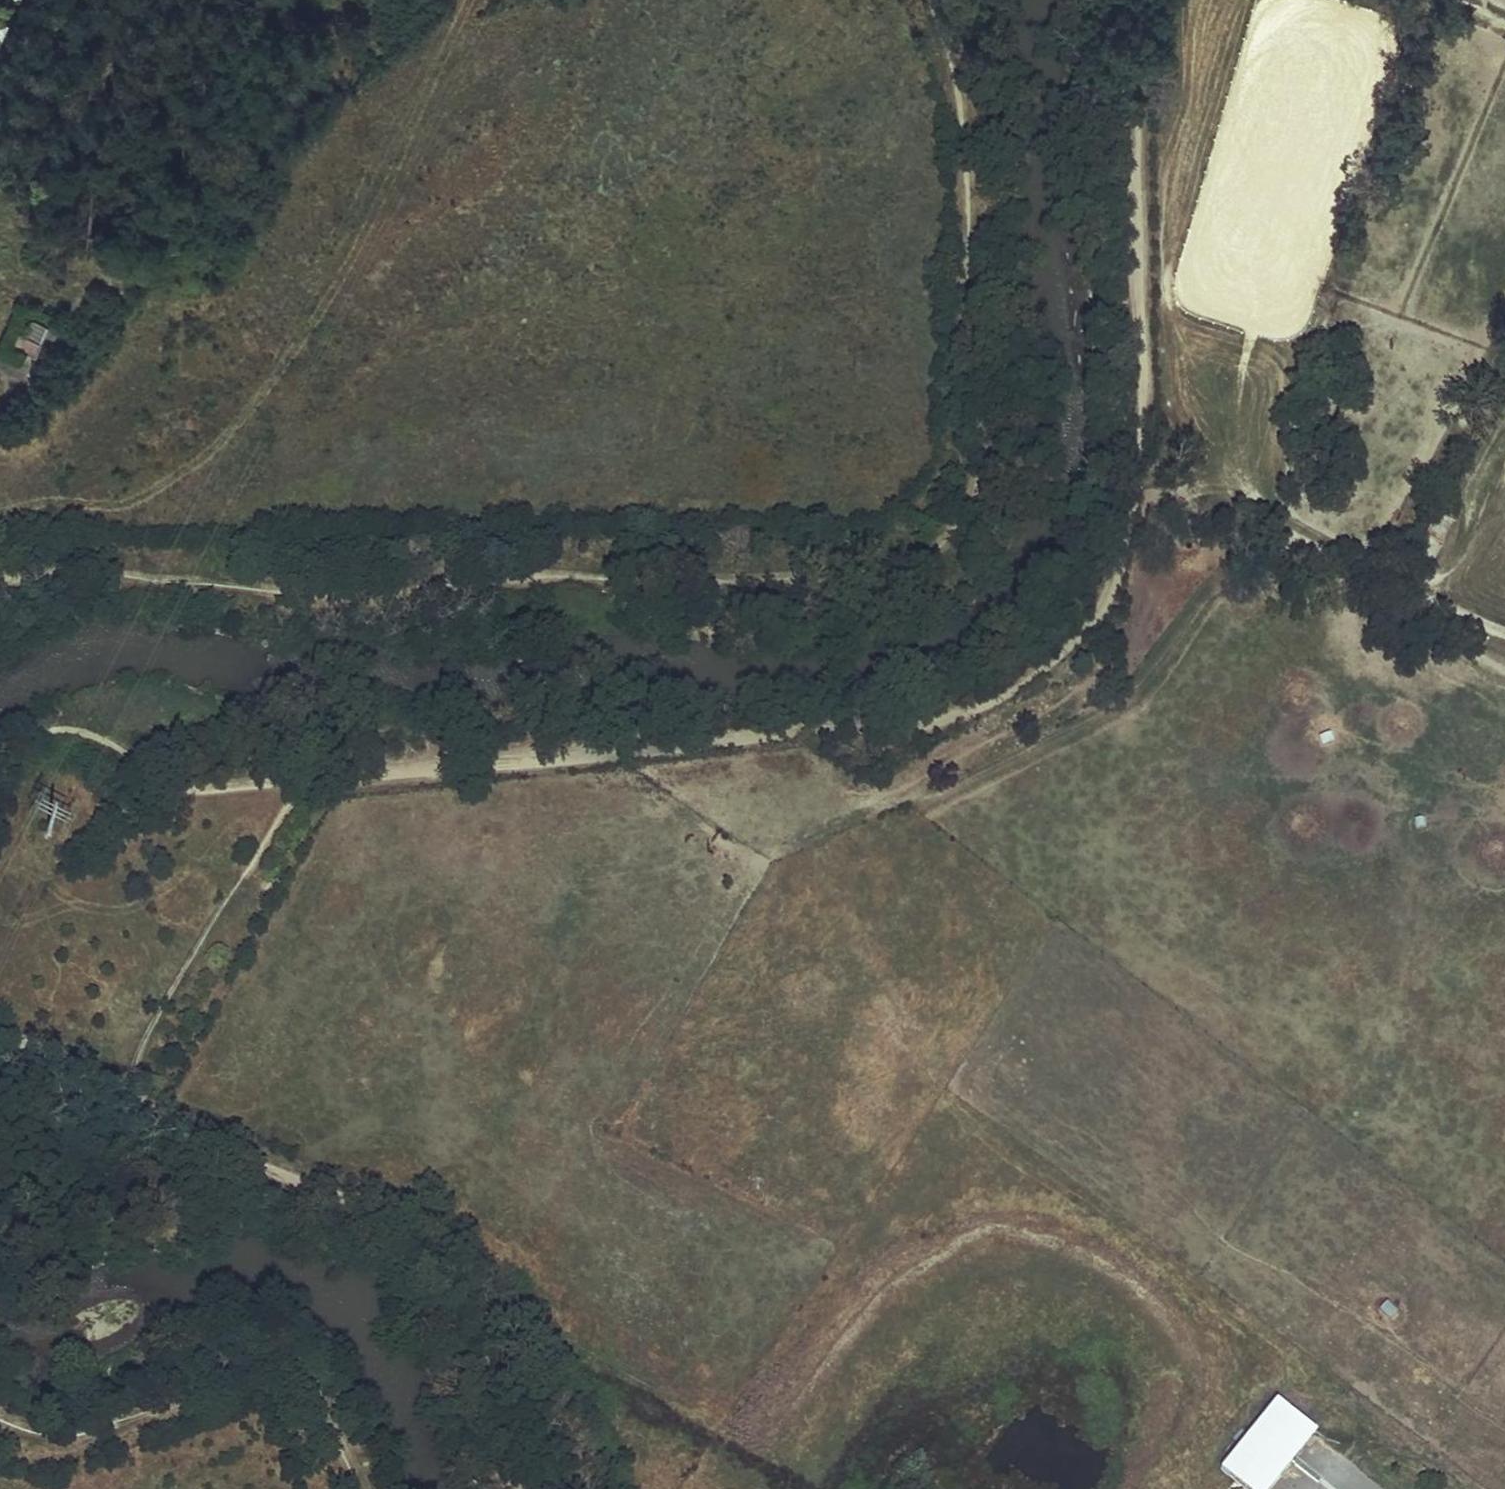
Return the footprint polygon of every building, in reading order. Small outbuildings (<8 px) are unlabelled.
[(12,347),(34,357),(48,325),(32,319),(25,335),(18,333),(12,347)] [(1280,1397),(1223,1468),(1250,1488),(1273,1488),(1320,1430),(1280,1397)]
